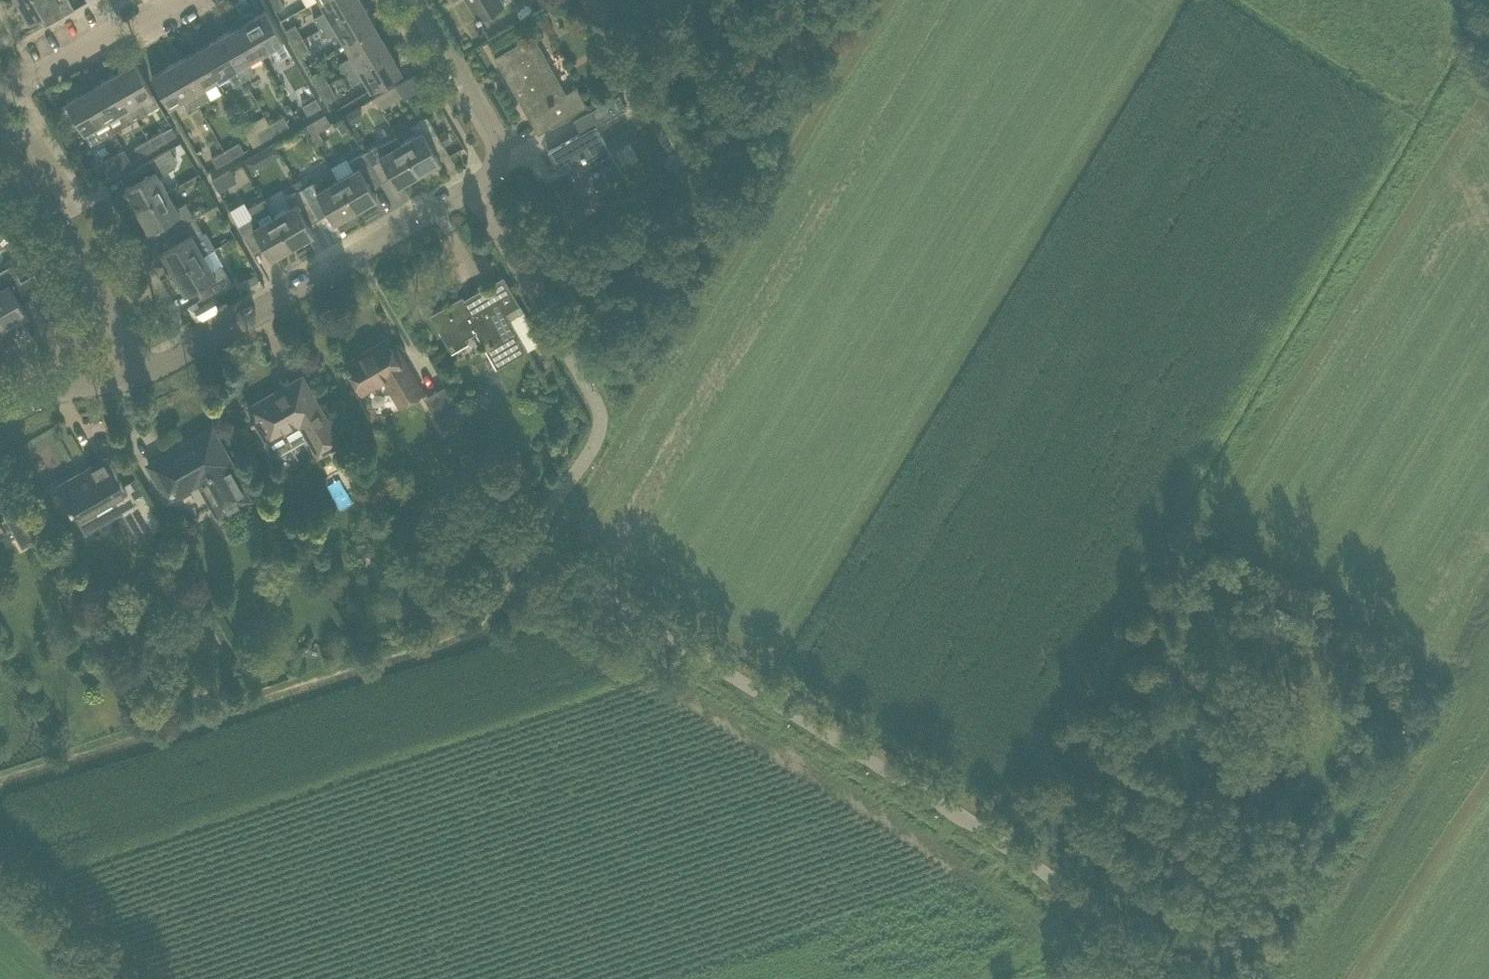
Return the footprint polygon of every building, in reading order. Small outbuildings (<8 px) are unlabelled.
[(25,10),(23,11),(29,20),(39,15),(45,25),(75,8),(70,0),(19,0),(25,10)] [(276,10),(284,5),(282,0),(271,0),(276,10)] [(363,3),(361,0),(320,0),(326,10),(313,17),(319,28),(363,3)] [(469,4),(477,17),(476,17),(478,21),(482,18),(499,8),(506,4),(504,0),(467,0),(469,4)] [(363,3),(319,28),(325,38),(338,31),(345,43),(375,26),(368,14),(369,13),(363,3)] [(261,54),(273,47),(280,59),(291,53),(266,9),(255,15),(255,16),(243,23),(261,54)] [(220,35),(245,79),(256,73),(249,61),(261,54),(243,23),(231,30),(231,29),(220,35)] [(286,28),(294,42),(303,37),(295,23),(286,28)] [(345,73),(389,48),(383,37),(382,38),(375,26),(345,43),(352,55),(339,62),(345,73)] [(528,115),(539,109),(548,126),(586,104),(576,86),(566,92),(534,34),(495,56),(502,70),(504,68),(527,109),(525,110),(528,115)] [(245,79),(220,35),(210,41),(210,42),(198,49),(216,80),(228,73),(235,85),(245,79)] [(303,37),(294,42),(302,55),(311,50),(303,37)] [(389,48),(345,73),(351,84),(364,77),(371,89),(402,71),(401,69),(400,70),(394,59),(395,58),(389,48)] [(200,105),(211,99),(204,86),(216,80),(198,49),(186,56),(186,55),(175,61),(200,105)] [(122,68),(112,74),(136,117),(147,111),(141,100),(153,93),(135,61),(133,62),(134,63),(123,69),(122,68)] [(190,111),(200,105),(175,61),(165,67),(165,68),(154,74),(154,73),(152,74),(170,106),(183,99),(190,111)] [(320,87),(329,82),(321,68),(312,73),(320,87)] [(108,120),(121,112),(127,122),(136,117),(112,74),(101,80),(102,81),(90,88),(108,120)] [(320,87),(327,100),(337,95),(335,93),(329,82),(320,87)] [(397,84),(375,96),(381,107),(403,94),(397,84)] [(90,88),(78,95),(77,94),(66,100),(80,124),(91,143),(103,137),(97,126),(108,120),(90,88)] [(315,97),(302,104),(307,113),(321,105),(315,97)] [(66,100),(58,105),(72,129),(80,124),(66,100)] [(270,123),(275,131),(289,124),(284,115),(270,123)] [(397,136),(417,172),(429,165),(430,166),(440,160),(434,150),(444,145),(427,115),(395,133),(397,135),(397,136)] [(262,139),(275,131),(270,123),(257,130),(262,139)] [(584,195),(601,185),(622,173),(606,143),(595,123),(548,150),(559,169),(570,163),(574,170),(571,172),(584,195)] [(162,131),(149,138),(154,147),(167,139),(162,131)] [(364,151),(381,181),(391,175),(397,185),(407,179),(406,178),(417,172),(397,136),(380,145),(379,142),(364,151)] [(140,155),(154,147),(149,138),(135,146),(140,155)] [(225,148),(230,157),(243,150),(238,141),(225,148)] [(138,208),(168,191),(159,174),(168,169),(174,165),(176,159),(170,147),(129,171),(134,181),(125,187),(130,197),(132,196),(138,208)] [(217,165),(230,157),(225,148),(212,156),(217,165)] [(353,169),(338,178),(355,207),(366,201),(367,202),(377,196),(371,187),(381,181),(364,151),(348,160),(353,169)] [(117,157),(103,165),(108,173),(122,165),(117,157)] [(222,189),(239,179),(233,167),(215,177),(222,189)] [(301,187),(318,217),(328,211),(334,221),(344,215),(343,214),(355,207),(338,178),(334,171),(317,181),(316,178),(301,187)] [(275,214),(292,243),(303,237),(304,238),(314,232),(308,223),(318,217),(301,187),(285,196),(291,205),(275,214)] [(177,207),(168,191),(138,208),(145,219),(144,219),(149,229),(159,224),(165,234),(200,214),(203,212),(200,207),(192,211),(186,202),(177,207)] [(170,244),(161,250),(167,260),(168,259),(174,270),(204,253),(195,237),(204,232),(198,221),(202,219),(200,214),(165,234),(170,244)] [(280,250),(292,243),(275,214),(259,223),(254,214),(238,223),(255,253),(265,247),(271,257),(281,251),(280,250)] [(213,248),(204,253),(174,270),(181,282),(180,282),(185,292),(195,287),(201,297),(231,280),(213,248)] [(0,271),(0,316),(4,324),(16,317),(17,318),(27,312),(21,303),(31,297),(20,277),(12,264),(0,271)] [(430,313),(445,340),(451,350),(468,341),(466,337),(476,331),(496,367),(527,349),(506,311),(520,303),(503,275),(472,293),(474,296),(466,301),(462,295),(430,313)] [(212,301),(198,309),(203,318),(222,307),(212,301)] [(423,392),(415,378),(405,360),(400,363),(386,338),(344,362),(361,392),(384,378),(400,405),(423,392)] [(271,393),(248,406),(258,423),(267,440),(264,442),(272,457),(308,436),(319,453),(340,441),(312,393),(302,375),(287,384),(289,387),(273,396),(271,393)] [(231,462),(221,445),(211,427),(190,439),(191,441),(170,453),(169,451),(148,463),(168,497),(199,480),(219,515),(249,498),(229,463),(231,462)] [(80,471),(58,483),(85,532),(124,510),(138,538),(162,525),(136,476),(123,483),(108,456),(87,467),(89,471),(81,475),(80,471)] [(16,506),(4,513),(5,517),(0,520),(0,534),(11,527),(22,547),(35,540),(16,506)] [(199,603),(182,604),(183,611),(199,610),(199,603)]
